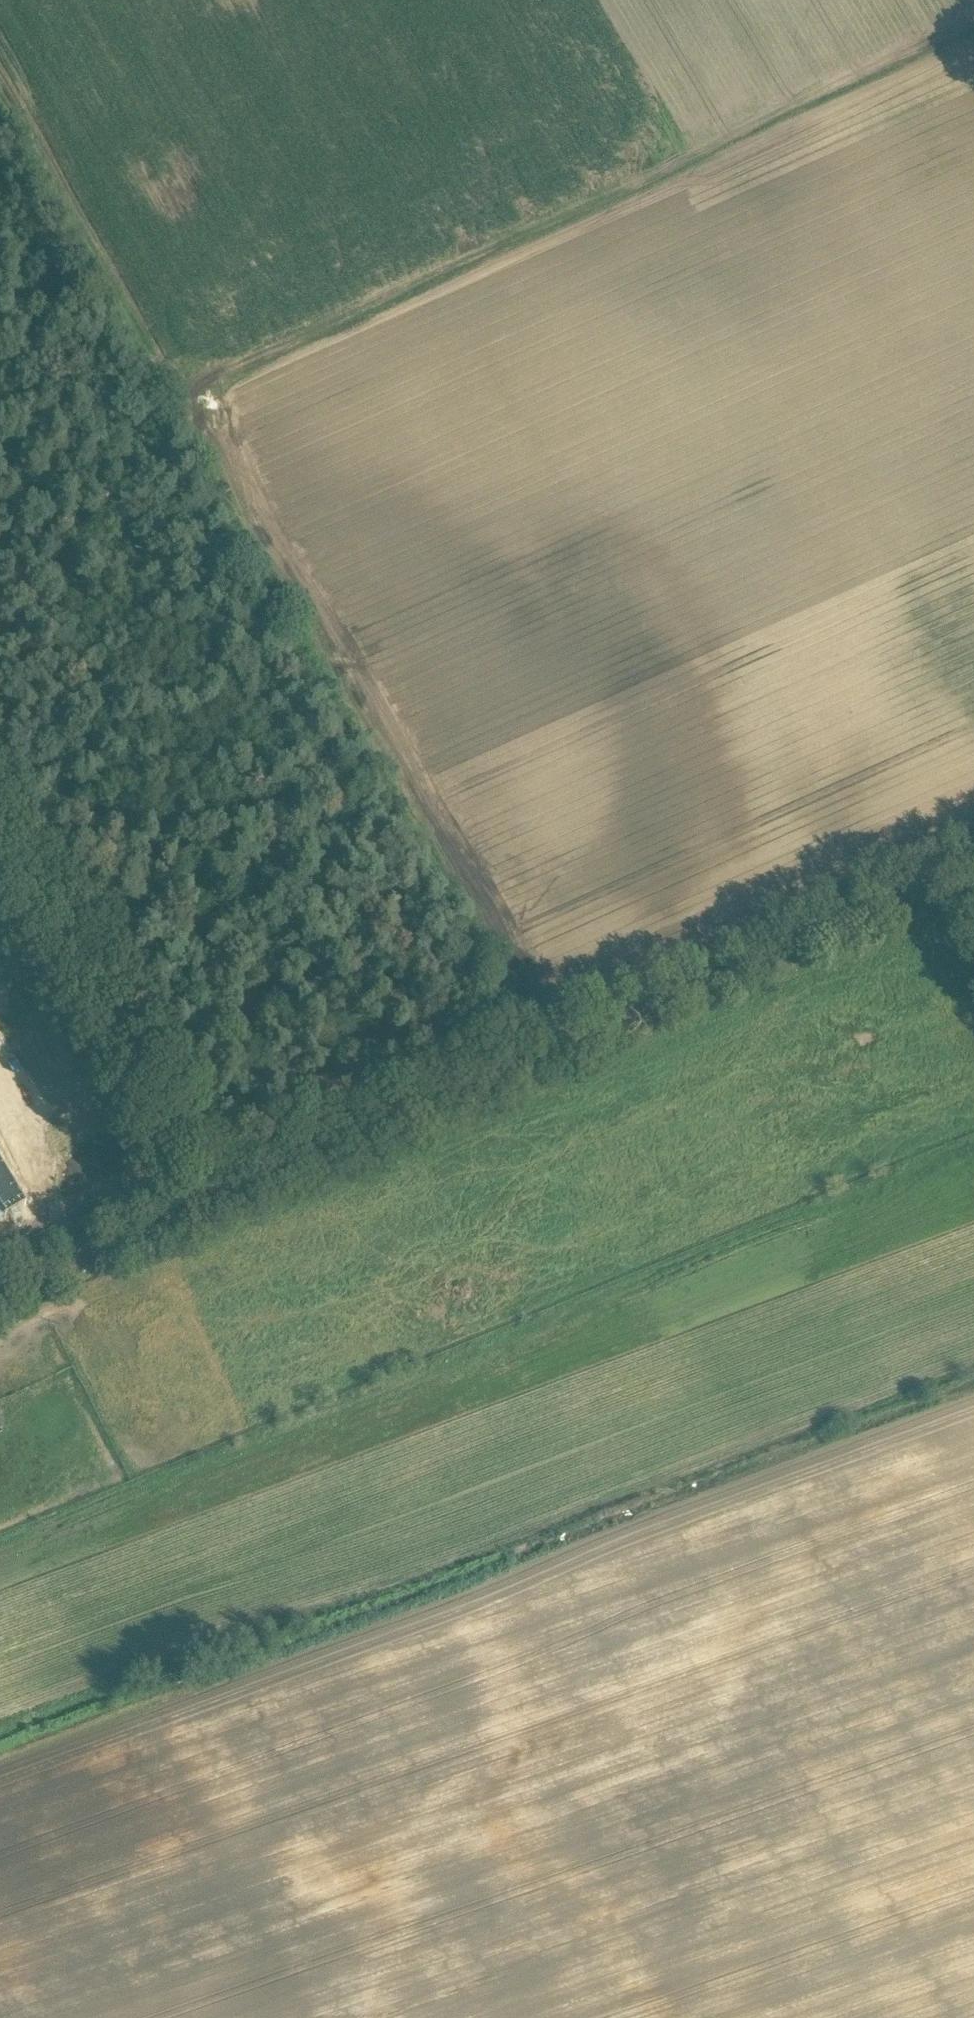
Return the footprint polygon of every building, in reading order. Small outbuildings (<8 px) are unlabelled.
[(4,1217),(25,1205),(0,1163),(0,1210),(4,1217)]
